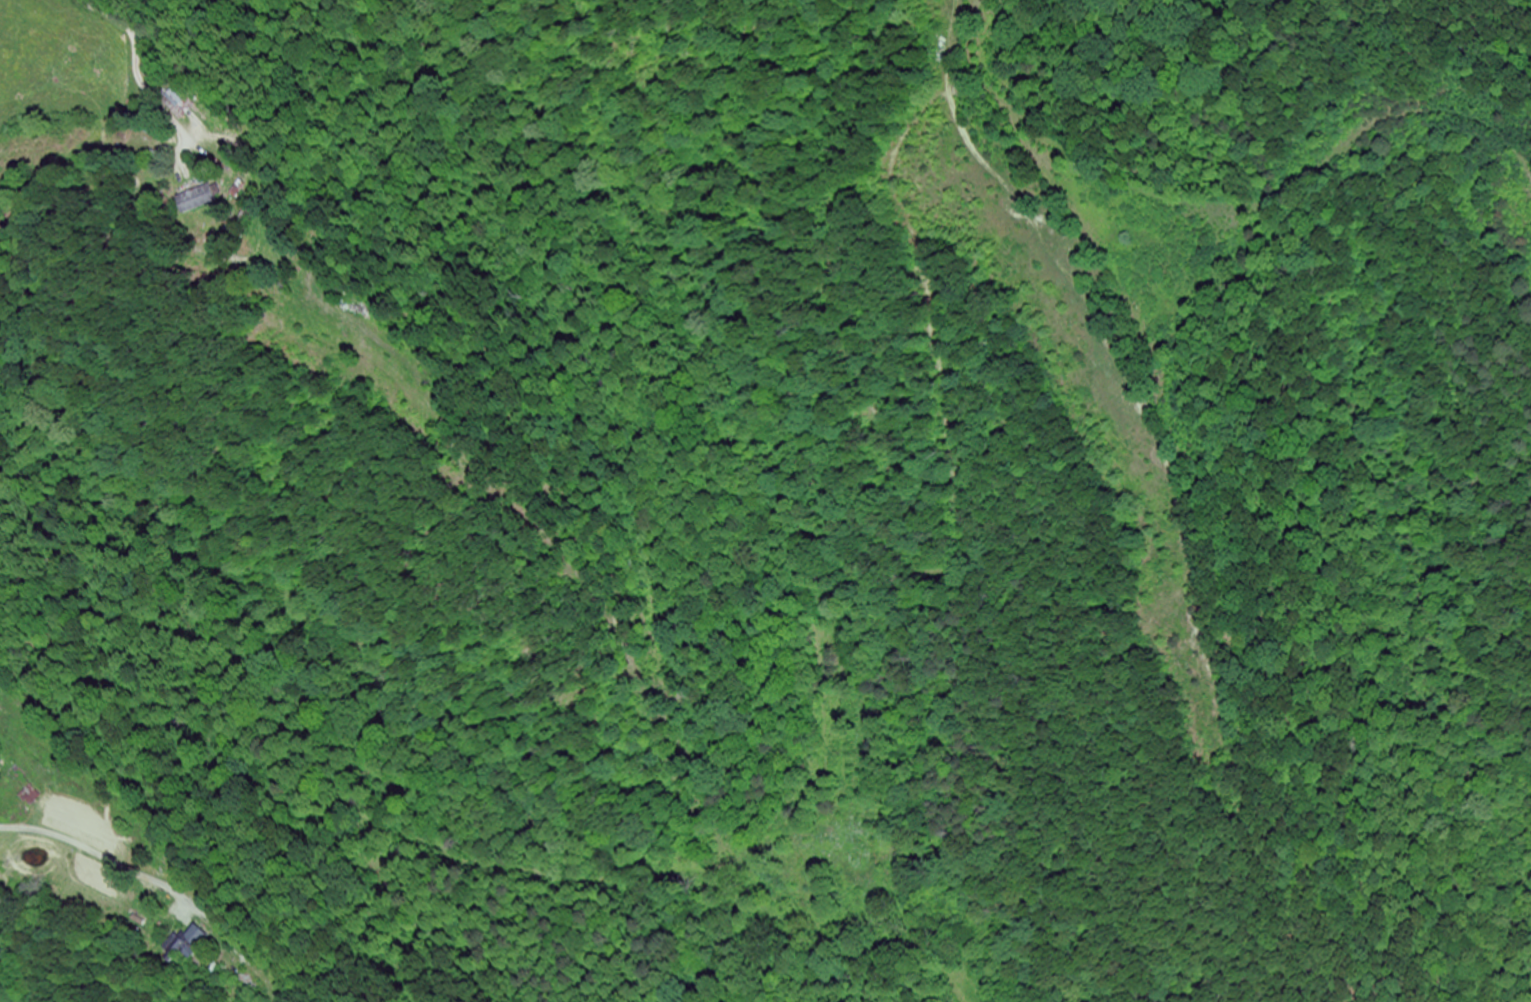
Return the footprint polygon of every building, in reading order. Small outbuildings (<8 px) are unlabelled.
[(214,206),(212,190),(179,193),(181,210),(214,206)] [(43,796),(34,786),(23,796),(33,806),(43,796)] [(199,953),(213,938),(200,924),(185,940),(199,953)]
